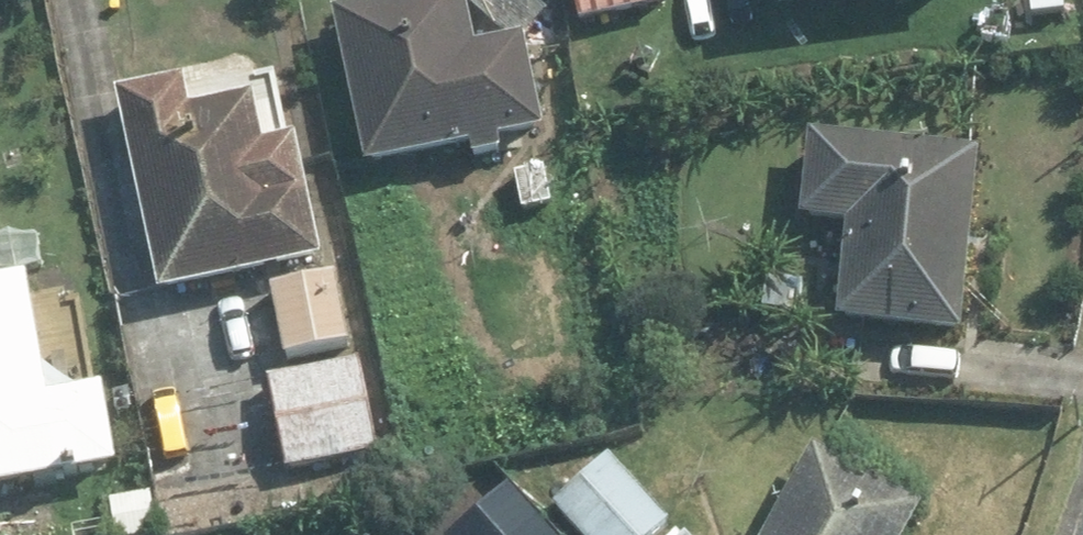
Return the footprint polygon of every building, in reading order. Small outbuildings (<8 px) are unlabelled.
[(338,7),(371,159),(372,164),(473,143),(478,155),(505,149),(504,136),(548,127),(528,31),(479,42),(470,0),(373,0),(338,7)] [(538,0),(485,0),(521,27),(550,10),(538,0)] [(581,19),(669,0),(576,0),(581,19)] [(184,75),(121,89),(165,292),(326,257),(304,157),(298,130),(265,137),(255,89),(190,103),(184,75)] [(971,146),(813,132),(805,218),(854,222),(845,320),(968,331),(985,147),(971,146)] [(340,271),(272,285),(286,355),(354,341),(340,271)] [(0,280),(0,487),(124,463),(109,381),(53,392),(30,275),(0,280)] [(362,358),(272,376),(290,468),(380,451),(362,358)] [(818,446),(770,534),(910,534),(927,504),(824,449),(818,446)] [(563,512),(584,534),(654,534),(662,528),(611,470),(563,512)] [(500,488),(445,532),(448,534),(537,534),(500,488)] [(112,497),(118,534),(142,534),(162,532),(155,490),(112,497)]
